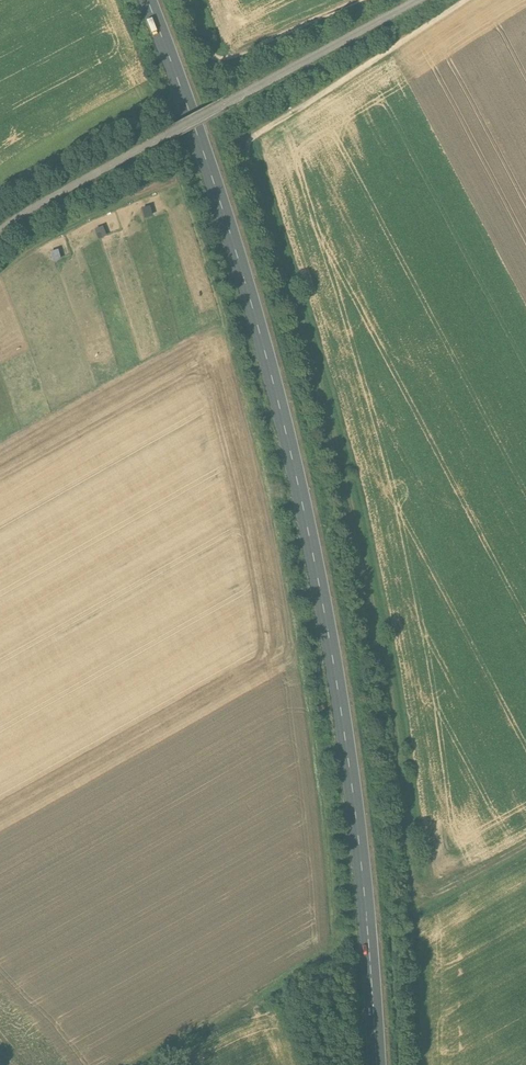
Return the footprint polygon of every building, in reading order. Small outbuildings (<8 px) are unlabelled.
[(102,238),(110,234),(106,225),(98,228),(102,238)]
